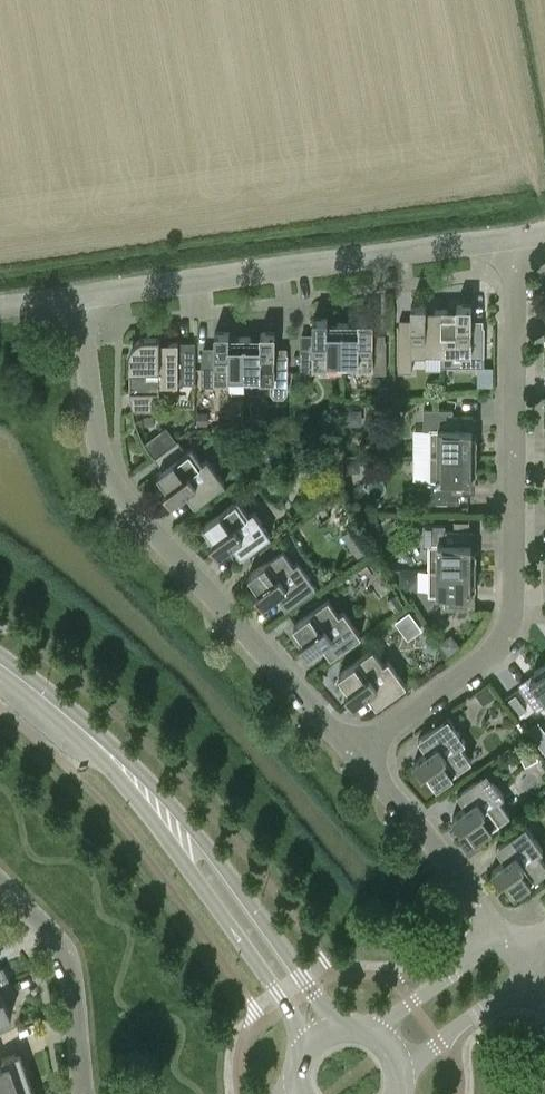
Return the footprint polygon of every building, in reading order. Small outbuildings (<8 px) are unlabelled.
[(426,353),(441,353),(441,310),(426,310),(426,305),(411,305),(411,320),(400,320),(400,327),(398,327),(398,372),(412,372),(412,354),(426,354),(426,353)] [(441,365),(478,366),(484,366),(484,326),(471,326),(471,305),(457,305),(457,310),(441,310),(441,365)] [(327,366),(343,366),(343,323),(328,323),(328,319),(313,319),(313,341),(300,340),(300,373),(314,373),(314,368),(327,368),(327,366)] [(343,323),(343,366),(358,366),(358,368),(372,368),(372,373),(386,373),(386,341),(373,341),(373,319),(358,319),(358,323),(343,323)] [(229,380),(245,380),(245,337),(230,337),(230,332),(215,332),(215,354),(202,354),(201,386),(215,386),(215,381),(229,381),(229,380)] [(260,337),(245,337),(245,380),(260,380),(260,382),(271,382),(271,392),(275,396),(283,396),(287,392),(288,355),(275,355),(275,333),(260,333),(260,337)] [(160,411),(160,383),(195,383),(195,368),(178,368),(178,342),(160,342),(160,335),(159,336),(147,336),(145,336),(141,338),(138,339),(136,341),(133,344),(132,346),(131,349),(130,352),(130,354),(130,392),(131,403),(132,411),(160,411)] [(484,366),(478,366),(478,385),(493,385),(493,366),(484,366)] [(388,399),(388,386),(380,386),(379,399),(388,399)] [(362,422),(362,408),(346,408),(347,424),(360,424),(362,422)] [(429,455),(476,455),(477,437),(472,437),(472,416),(450,416),(450,410),(421,409),(421,429),(429,429),(429,455)] [(207,425),(207,413),(198,412),(197,425),(207,425)] [(165,427),(149,440),(157,450),(173,437),(165,427)] [(186,492),(195,505),(225,483),(207,459),(202,462),(192,448),(186,451),(178,440),(154,458),(163,469),(158,472),(169,487),(164,491),(172,502),(186,492)] [(476,455),(429,455),(429,481),(424,481),(424,504),(459,505),(459,494),(472,494),(472,473),(476,473),(476,455)] [(360,458),(346,458),(346,471),(357,472),(360,469),(360,458)] [(231,543),(241,557),(271,535),(253,511),(249,514),(238,499),(204,524),(214,539),(210,542),(218,553),(231,543)] [(376,513),(365,516),(368,531),(379,529),(376,513)] [(444,527),(423,527),(423,547),(428,547),(428,570),(476,570),(476,552),(471,552),(471,531),(444,531),(444,527)] [(358,556),(371,546),(363,536),(350,545),(358,556)] [(260,551),(267,561),(282,550),(274,540),(260,551)] [(277,593),(286,606),(316,585),(298,561),(294,564),(283,549),(282,550),(267,561),(249,574),(259,588),(255,592),(263,603),(277,593)] [(476,570),(428,570),(428,596),(442,596),(441,609),(471,609),(471,588),(475,588),(476,570)] [(404,605),(395,593),(387,599),(395,611),(404,605)] [(321,643),(331,656),(361,635),(343,611),(339,614),(328,599),(294,623),(304,638),(300,642),(308,653),(321,643)] [(448,655),(459,647),(450,635),(439,644),(448,655)] [(366,693),(376,706),(406,685),(388,660),(383,664),(373,649),(339,673),(349,688),(345,692),(353,703),(366,693)] [(534,672),(536,675),(519,688),(537,712),(544,706),(544,664),(534,672)] [(496,695),(489,685),(476,694),(483,704),(496,695)] [(527,710),(515,694),(506,701),(517,717),(527,710)] [(426,769),(437,784),(471,760),(461,745),(465,741),(448,717),(418,739),(427,752),(413,762),(422,773),(426,769)] [(465,824),(476,838),(510,814),(499,799),(504,796),(487,771),(457,793),(466,806),(452,816),(460,827),(465,824)] [(515,892),(544,871),(544,863),(538,853),(543,850),(525,826),(496,847),(505,860),(491,870),(499,881),(504,878),(515,892)] [(10,981),(3,966),(0,968),(0,985),(10,981)] [(10,981),(0,985),(0,1019),(12,1013),(5,1000),(16,995),(10,981)] [(30,1082),(20,1052),(0,1059),(0,1093),(30,1082)] [(0,1093),(35,1093),(30,1082),(0,1093)]
